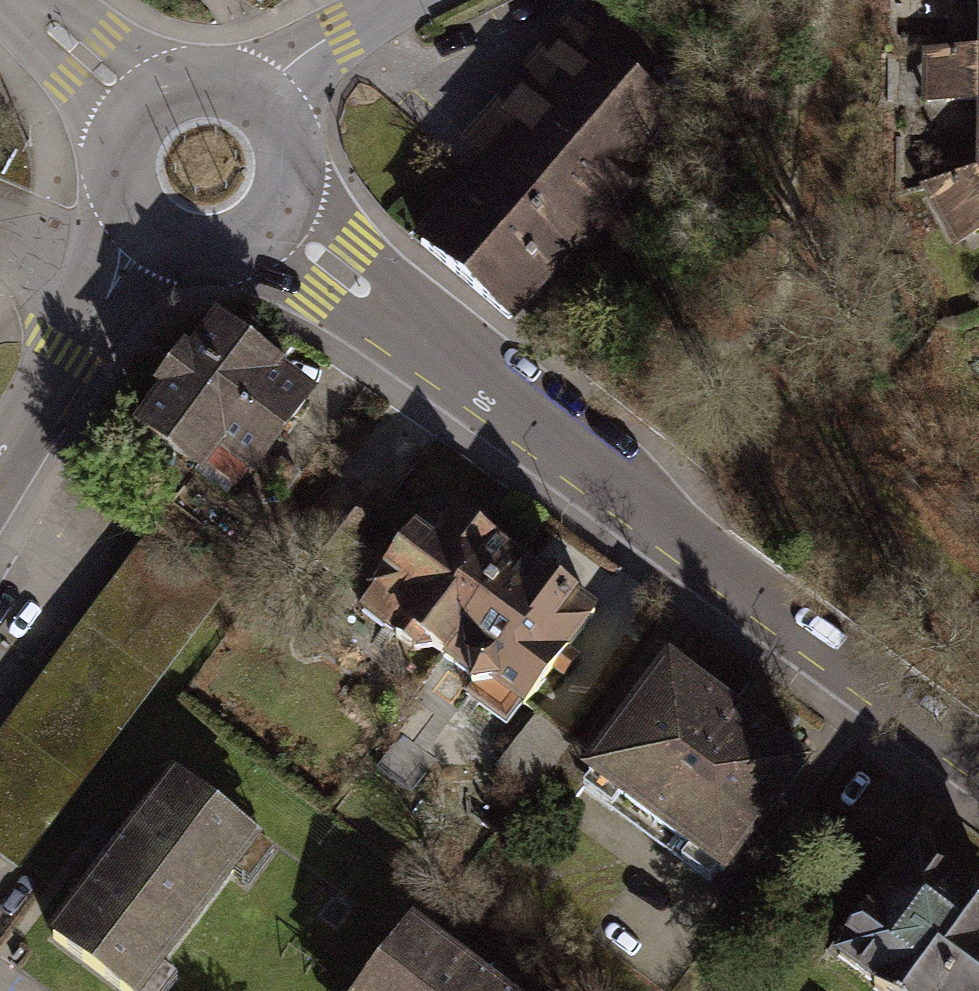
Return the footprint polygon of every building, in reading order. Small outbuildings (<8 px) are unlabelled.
[(421,242),(509,318),(572,245),(671,131),(568,42),(474,150),(490,163),(477,178),(421,242)] [(926,51),(926,101),(978,102),(978,51),(926,51)] [(924,185),(956,242),(978,230),(978,171),(924,185)] [(157,407),(124,450),(193,502),(201,491),(235,517),(317,408),(212,330),(187,363),(179,357),(147,400),(157,407)] [(444,527),(428,515),(342,630),(407,679),(414,670),(429,681),(518,563),(453,515),(444,527)] [(17,876),(25,866),(225,597),(145,538),(133,555),(115,579),(97,603),(78,630),(59,654),(44,675),(35,688),(15,714),(0,735),(0,863),(17,876)] [(598,624),(518,563),(429,681),(467,709),(458,721),(500,753),(598,624)] [(536,787),(528,799),(577,834),(599,803),(725,894),(813,774),(668,669),(599,764),(570,742),(536,787)] [(507,766),(536,787),(570,742),(540,721),(507,766)] [(433,766),(405,745),(383,774),(411,795),(433,766)] [(107,990),(173,990),(164,984),(237,884),(251,894),(278,858),(169,779),(46,946),(107,990)] [(917,849),(870,914),(855,903),(829,940),(843,950),(828,972),(855,990),(978,990),(978,894),(917,849)] [(411,922),(359,990),(503,990),(411,922)]
